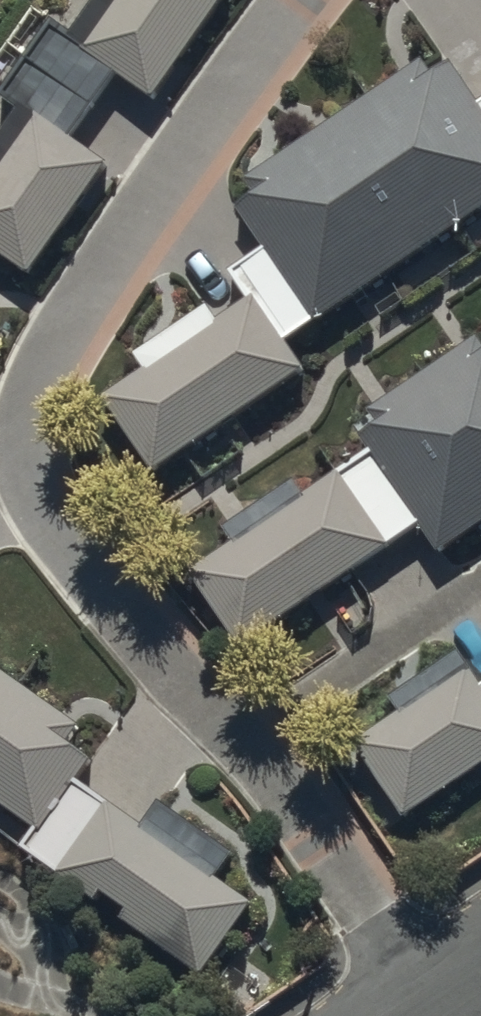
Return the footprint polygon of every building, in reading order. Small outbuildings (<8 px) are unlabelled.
[(86,47),(154,94),(220,0),(118,0),(86,47)] [(480,230),(480,112),(479,113),(449,69),(432,81),(423,66),(243,189),(251,200),(236,210),(268,256),(234,280),(289,361),(480,230)] [(38,114),(0,169),(0,250),(30,271),(106,162),(38,114)] [(305,390),(255,314),(218,338),(207,320),(133,368),(143,384),(112,404),(163,481),(305,390)] [(364,440),(452,570),(480,550),(480,361),(364,440)] [(391,564),(341,488),(304,512),(293,494),(219,542),(229,558),(198,578),(249,655),(391,564)] [(465,672),(391,720),(401,736),(371,755),(422,833),(480,793),(480,695),(465,672)] [(82,789),(91,778),(73,764),(87,746),(0,679),(0,802),(46,836),(82,789)] [(202,990),(257,911),(218,884),(234,862),(164,813),(148,836),(82,789),(46,836),(29,869),(202,990)]
